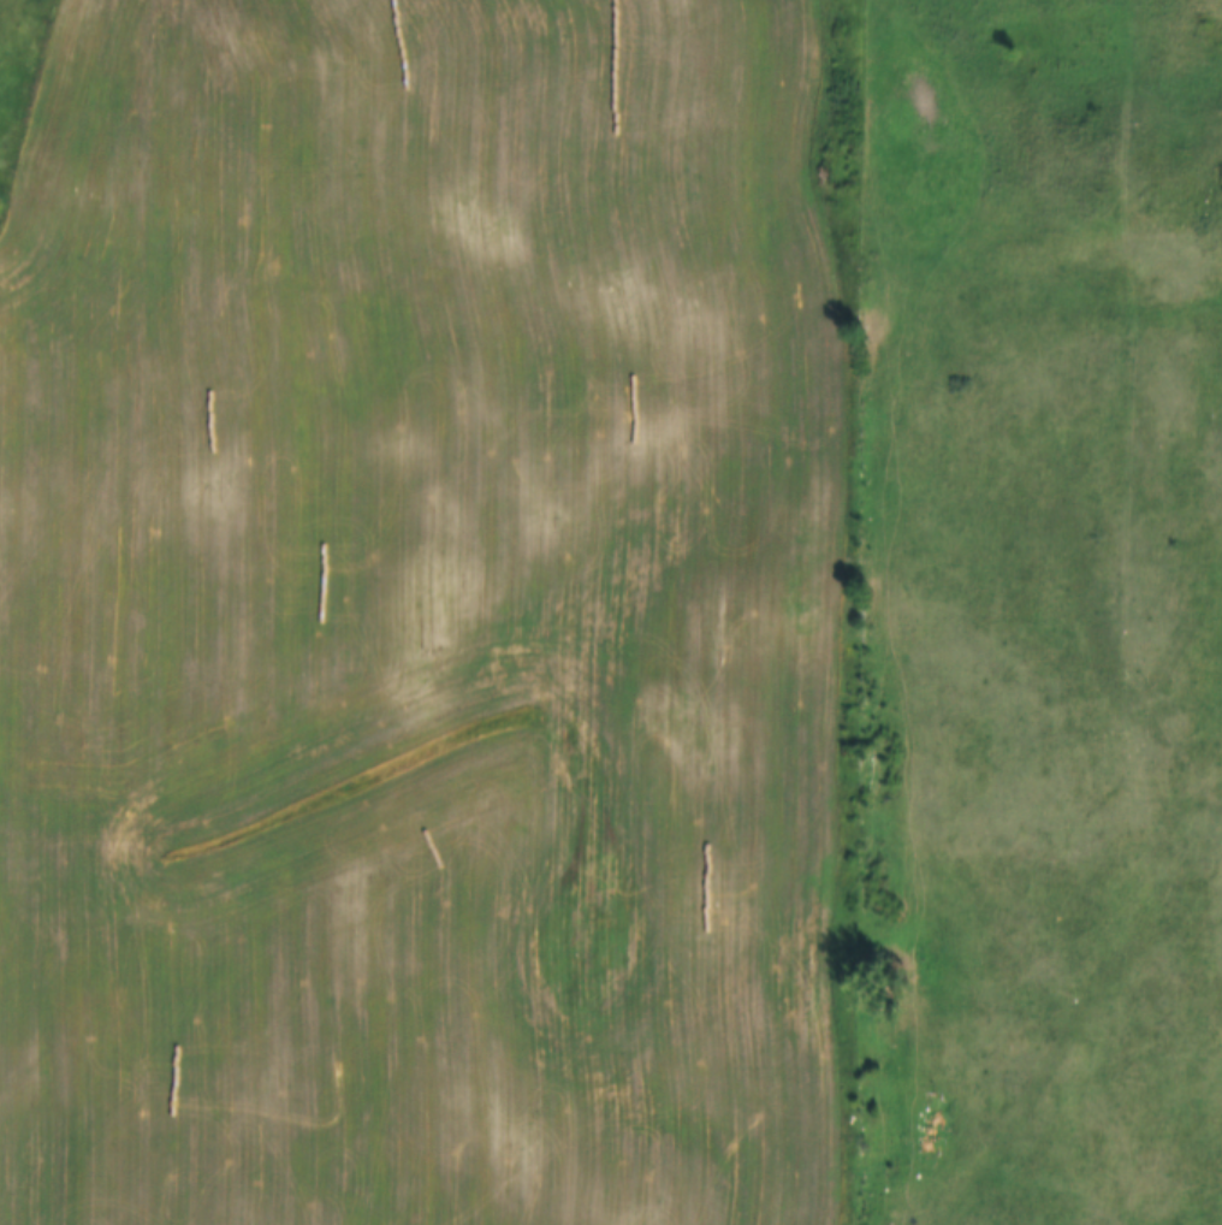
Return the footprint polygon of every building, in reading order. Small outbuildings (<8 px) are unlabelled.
[(922,1157),(936,1157),(936,1093),(922,1093),(922,1157)]
